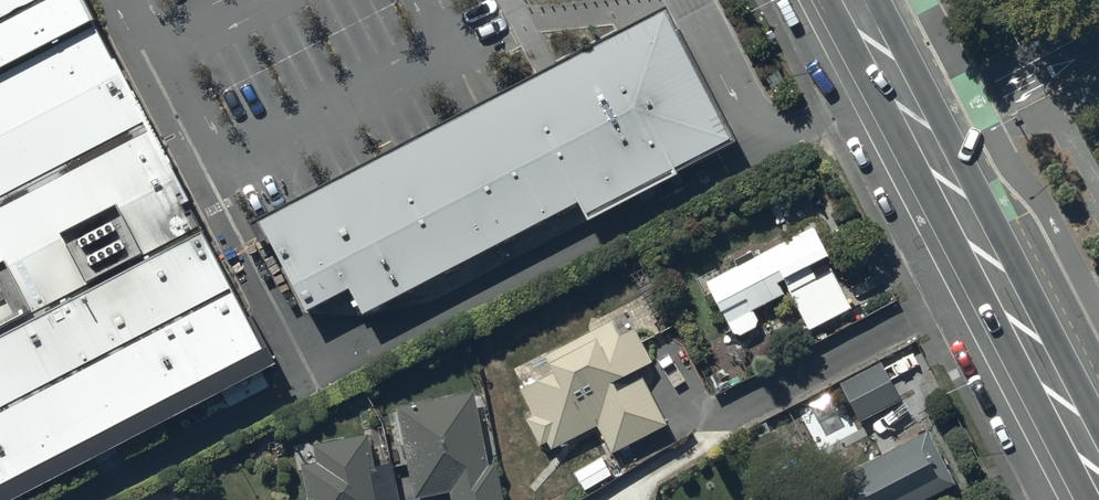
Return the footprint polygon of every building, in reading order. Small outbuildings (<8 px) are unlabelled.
[(285,372),(90,0),(0,0),(0,499),(38,499),(285,372)] [(309,309),(353,286),(367,312),(581,201),(590,219),(681,172),(680,169),(736,140),(667,8),(551,68),(540,74),(271,213),(261,218),(309,309)] [(735,255),(738,262),(708,277),(732,327),(740,330),(756,323),(758,314),(754,306),(785,290),(778,278),(785,275),(810,326),(851,306),(830,264),(815,272),(809,261),(827,252),(814,225),(754,255),(751,247),(735,255)] [(553,376),(521,391),(534,417),(528,420),(541,447),(549,443),(552,450),(600,428),(612,452),(666,427),(639,370),(651,364),(632,324),(547,364),(553,376)] [(881,364),(840,385),(861,423),(901,402),(881,364)] [(397,407),(414,499),(415,499),(451,493),(452,499),(504,499),(498,465),(489,467),(475,393),(397,407)] [(841,478),(853,499),(929,499),(957,486),(929,433),(841,478)] [(313,445),(316,463),(302,466),(308,499),(399,499),(393,464),(375,467),(369,436),(313,445)]
